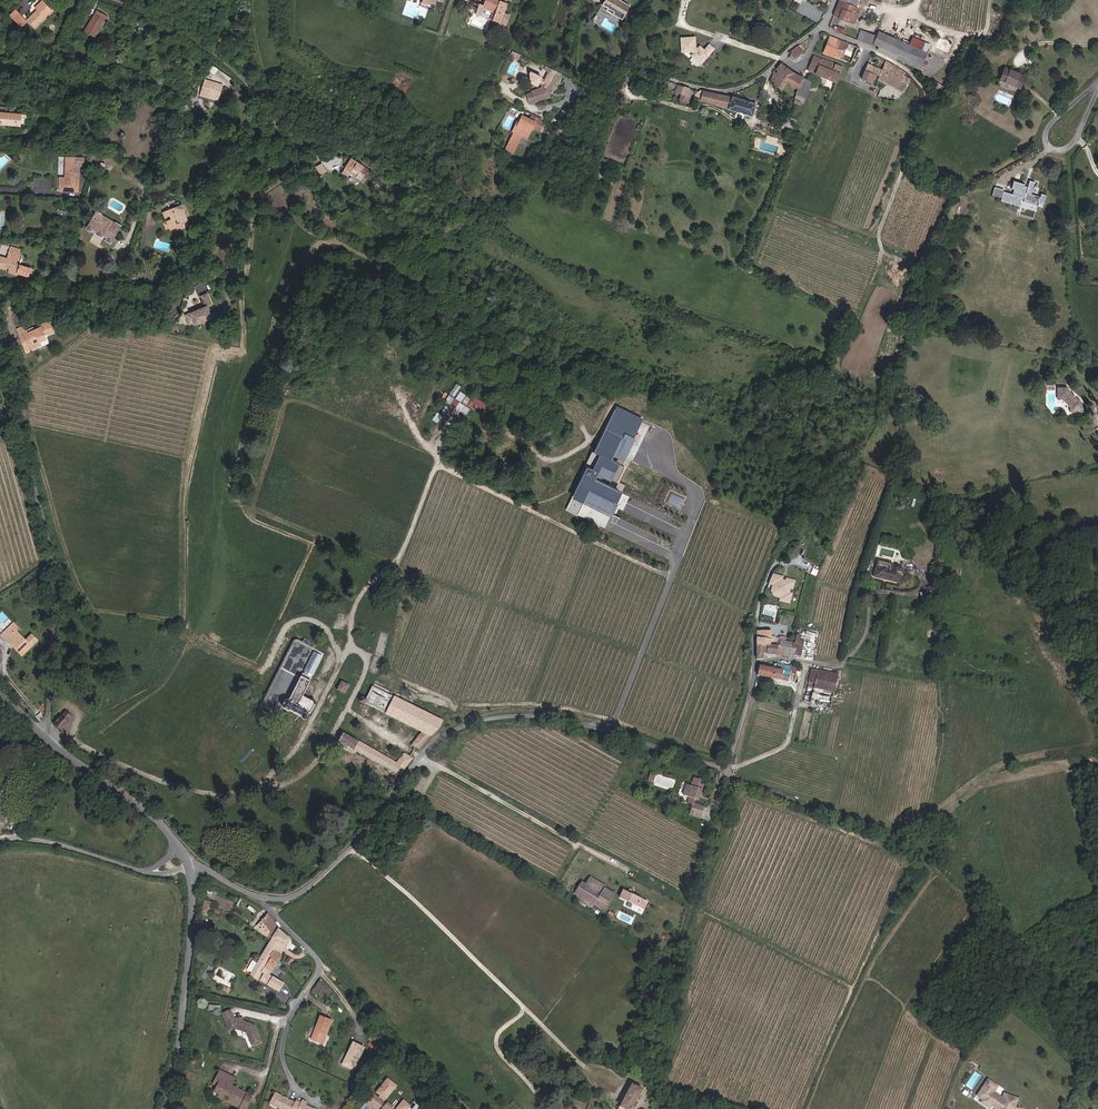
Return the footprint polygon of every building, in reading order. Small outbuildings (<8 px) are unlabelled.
[(506,5),(499,3),(500,1),(498,0),(485,0),(483,5),(483,6),(496,11),(492,20),(500,23),(498,26),(500,26),(499,27),(502,28),(502,27),(504,28),(507,20),(501,18),(502,16),(506,5)] [(630,6),(620,0),(605,0),(602,5),(607,8),(606,10),(622,20),(630,6)] [(42,12),(51,17),(58,11),(47,1),(39,10),(42,12)] [(853,24),(857,13),(856,13),(857,8),(855,7),(839,1),(834,16),(853,24)] [(483,5),(479,4),(475,14),(479,16),(482,8),(493,12),(490,20),(492,20),(496,11),(483,6),(483,5)] [(20,12),(14,18),(27,30),(32,24),(20,12)] [(40,29),(51,17),(42,12),(32,21),(40,29)] [(97,41),(100,36),(108,41),(119,21),(111,17),(110,19),(99,13),(87,35),(97,41)] [(873,44),(877,36),(861,30),(857,40),(873,46),(873,44)] [(920,69),(927,53),(909,45),(879,32),(877,36),(873,44),(879,47),(877,50),(897,60),(897,59),(920,69)] [(830,56),(836,39),(830,36),(823,53),(830,56)] [(701,64),(714,49),(709,45),(704,50),(699,46),(697,49),(695,47),(695,37),(681,38),(682,52),(692,51),(694,53),(691,56),(701,64)] [(930,45),(912,37),(909,45),(927,53),(930,45)] [(846,43),(836,39),(830,56),(840,59),(846,43)] [(12,45),(7,42),(2,50),(7,53),(12,45)] [(858,47),(846,43),(840,59),(851,64),(858,47)] [(796,57),(804,51),(798,46),(791,51),(796,57)] [(840,74),(842,67),(813,56),(807,70),(815,74),(836,82),(840,74)] [(861,79),(871,84),(875,75),(880,77),(879,79),(897,88),(904,76),(905,73),(896,67),(885,61),(882,70),(868,64),(861,79)] [(801,77),(793,73),(780,64),(774,71),(780,76),(787,81),(797,87),(801,77)] [(561,74),(550,68),(548,72),(559,77),(561,74)] [(1020,88),(1025,76),(1005,68),(1000,80),(1020,88)] [(190,72),(185,69),(182,75),(187,78),(190,72)] [(782,89),(787,81),(780,76),(774,71),(774,72),(773,75),(771,80),(775,83),(774,84),(782,89)] [(557,83),(559,77),(548,72),(544,80),(542,85),(541,88),(531,91),(535,102),(549,97),(550,94),(549,92),(551,90),(552,89),(555,82),(557,83)] [(625,85),(629,76),(623,74),(619,83),(625,85)] [(903,91),(909,79),(904,76),(897,88),(903,91)] [(805,97),(811,82),(802,78),(796,94),(805,97)] [(223,86),(206,80),(202,92),(218,98),(223,86)] [(674,89),(676,85),(664,80),(662,84),(674,89)] [(688,104),(693,89),(677,85),(674,92),(681,94),(679,101),(688,104)] [(535,102),(531,91),(525,94),(529,104),(535,102)] [(728,109),(732,97),(722,95),(703,91),(700,100),(728,109)] [(753,116),(756,104),(732,97),(728,109),(753,116)] [(21,126),(21,115),(0,113),(0,124),(21,126)] [(533,128),(536,121),(530,118),(523,114),(521,118),(514,132),(505,149),(513,153),(522,135),(527,126),(527,125),(533,128)] [(544,121),(531,115),(530,118),(536,121),(533,128),(539,131),(544,121)] [(796,122),(798,120),(786,116),(782,127),(791,131),(792,129),(796,122)] [(514,132),(521,118),(519,117),(512,131),(514,132)] [(527,137),(532,129),(527,126),(522,135),(527,137)] [(64,158),(64,164),(63,179),(57,178),(57,191),(74,193),(76,165),(82,165),(82,159),(64,158)] [(367,168),(352,158),(344,169),(350,172),(353,167),(363,174),(367,168)] [(319,173),(325,171),(323,163),(317,165),(319,173)] [(600,176),(603,171),(595,168),(593,174),(600,176)] [(1019,205),(1022,196),(1025,197),(1024,199),(1038,203),(1038,204),(1044,205),(1047,195),(1041,193),(1040,197),(1039,197),(1040,197),(1031,194),(1035,182),(1030,180),(1028,187),(1024,186),(1025,184),(1014,181),(1011,189),(1014,190),(1013,194),(1003,191),(1003,190),(994,188),(992,196),(1001,199),(1001,200),(1019,205)] [(183,205),(181,206),(180,202),(175,204),(174,201),(167,203),(170,211),(164,213),(166,217),(172,215),(174,220),(168,222),(171,230),(182,226),(181,223),(189,220),(183,205)] [(123,226),(117,223),(116,226),(101,218),(102,215),(97,212),(87,231),(92,234),(94,232),(98,234),(105,237),(110,240),(108,243),(112,245),(123,226)] [(117,223),(102,215),(101,218),(116,226),(117,223)] [(19,257),(10,254),(7,261),(0,259),(0,269),(7,271),(8,269),(11,269),(10,272),(19,275),(29,278),(31,271),(16,266),(19,257)] [(199,293),(208,289),(203,277),(197,279),(199,283),(195,285),(199,293)] [(210,303),(206,291),(197,295),(202,306),(187,313),(182,315),(186,325),(191,323),(193,326),(210,318),(204,305),(210,303)] [(27,334),(20,337),(25,350),(34,346),(32,342),(37,340),(39,343),(39,344),(47,341),(44,336),(47,335),(48,337),(54,334),(50,325),(44,327),(45,329),(42,331),(35,334),(33,331),(27,334)] [(39,343),(34,346),(25,350),(28,356),(41,349),(39,344),(39,343)] [(456,396),(462,385),(456,382),(450,393),(456,396)] [(1082,412),(1082,402),(1078,399),(1077,399),(1074,396),(1075,395),(1073,394),(1073,395),(1069,391),(1070,391),(1066,387),(1057,387),(1057,399),(1062,399),(1066,399),(1070,403),(1070,407),(1070,412),(1082,412)] [(484,413),(488,403),(459,390),(455,399),(484,413)] [(448,395),(444,401),(450,404),(446,412),(458,417),(460,414),(465,416),(470,406),(448,395)] [(617,480),(642,416),(612,404),(594,452),(597,453),(591,468),(583,465),(571,497),(566,510),(578,514),(582,503),(611,514),(620,489),(594,479),(595,476),(610,481),(611,478),(617,480)] [(891,562),(877,559),(872,575),(898,581),(901,567),(890,565),(891,562)] [(819,568),(811,565),(807,572),(816,576),(819,568)] [(788,592),(790,587),(794,588),(796,581),(788,579),(787,583),(782,582),(783,577),(774,575),(770,584),(775,585),(777,586),(776,590),(779,595),(783,596),(782,598),(782,601),(791,603),(793,593),(788,592)] [(779,595),(776,590),(777,586),(775,585),(773,591),(776,596),(782,598),(783,596),(779,595)] [(11,621),(0,632),(20,654),(36,639),(29,632),(22,638),(14,629),(17,627),(11,621)] [(794,636),(796,629),(788,627),(787,635),(794,636)] [(757,630),(757,644),(783,645),(783,639),(780,638),(780,636),(771,635),(772,630),(757,630)] [(791,655),(794,641),(783,639),(783,645),(783,655),(791,655)] [(795,640),(794,641),(791,655),(796,655),(801,656),(804,641),(795,640)] [(814,657),(816,643),(808,642),(806,656),(814,657)] [(783,645),(757,644),(756,658),(763,658),(763,657),(763,654),(766,654),(783,655),(783,645)] [(759,666),(757,674),(794,681),(795,673),(794,673),(794,670),(790,669),(791,666),(783,665),(773,663),(772,668),(759,666)] [(838,673),(812,666),(808,679),(814,681),(834,686),(838,673)] [(289,700),(286,700),(284,700),(283,701),(281,704),(282,706),(285,709),(288,709),(290,708),(303,715),(303,718),(304,719),(306,720),(308,719),(308,717),(308,715),(310,711),(311,712),(316,702),(304,695),(311,681),(302,675),(289,700)] [(337,690),(345,694),(350,685),(342,681),(337,690)] [(834,686),(814,681),(814,684),(813,687),(826,690),(833,691),(834,686)] [(411,745),(417,749),(418,748),(421,748),(436,729),(444,715),(437,712),(435,717),(413,706),(395,697),(373,686),(366,699),(362,697),(360,701),(364,704),(364,702),(422,732),(411,745)] [(830,705),(833,691),(826,690),(813,687),(810,699),(830,705)] [(416,700),(398,690),(395,697),(413,706),(416,700)] [(56,724),(63,730),(70,722),(70,721),(73,717),(68,712),(64,717),(63,716),(56,724)] [(392,778),(397,781),(411,758),(404,754),(397,763),(343,734),(339,742),(396,772),(392,778)] [(687,797),(684,803),(690,805),(687,813),(697,817),(701,806),(691,802),(692,798),(694,794),(697,795),(700,784),(697,782),(698,779),(692,777),(689,785),(684,783),(680,794),(682,795),(687,797)] [(611,897),(613,892),(603,887),(604,885),(589,876),(585,884),(580,881),(575,890),(605,908),(608,902),(598,896),(601,891),(611,897)] [(626,890),(623,888),(620,895),(637,904),(641,898),(629,892),(631,889),(628,887),(626,890)] [(598,896),(608,902),(611,897),(601,891),(598,896)] [(646,901),(641,898),(637,904),(643,907),(646,901)] [(211,902),(204,901),(202,912),(209,913),(211,902)] [(278,928),(267,912),(262,920),(273,936),(278,928)] [(266,927),(261,920),(256,924),(261,930),(266,927)] [(269,943),(282,952),(290,940),(278,928),(273,936),(269,943)] [(268,974),(271,969),(273,971),(281,958),(279,956),(282,952),(269,943),(249,973),(256,978),(260,972),(263,975),(260,980),(277,991),(282,983),(268,974)] [(234,1018),(231,1009),(222,1013),(229,1031),(236,1028),(247,1032),(252,1046),(262,1042),(255,1024),(236,1017),(234,1018)] [(321,1035),(326,1023),(318,1019),(313,1031),(316,1032),(311,1043),(320,1047),(324,1037),(321,1035)] [(329,1024),(326,1023),(321,1035),(324,1037),(329,1024)] [(362,1052),(350,1046),(339,1068),(351,1074),(362,1052)] [(226,1105),(236,1108),(247,1108),(249,1104),(243,1101),(244,1098),(234,1094),(233,1096),(227,1094),(229,1091),(225,1089),(228,1083),(215,1078),(212,1086),(214,1088),(210,1097),(216,1099),(215,1103),(222,1106),(224,1101),(227,1102),(226,1105)] [(395,1084),(387,1078),(383,1082),(391,1089),(395,1084)] [(994,1087),(982,1079),(981,1080),(987,1084),(993,1089),(994,1087)] [(383,1082),(375,1091),(379,1094),(377,1097),(368,1089),(363,1094),(369,1099),(367,1100),(377,1108),(392,1108),(382,1101),(381,1100),(391,1089),(383,1082)] [(616,1108),(629,1108),(640,1087),(631,1082),(616,1108)] [(382,1101),(396,1086),(395,1084),(391,1089),(381,1100),(382,1101)] [(1014,1102),(1008,1100),(1009,1098),(1002,1096),(1001,1098),(997,1097),(995,1100),(988,1095),(993,1089),(987,1084),(983,1085),(975,1096),(980,1100),(978,1103),(985,1108),(987,1108),(989,1104),(996,1108),(1011,1108),(1014,1102)] [(274,1096),(269,1107),(273,1108),(298,1108),(300,1105),(295,1103),(294,1105),(274,1096)] [(409,1106),(402,1100),(395,1108),(396,1108),(406,1108),(409,1106)]
